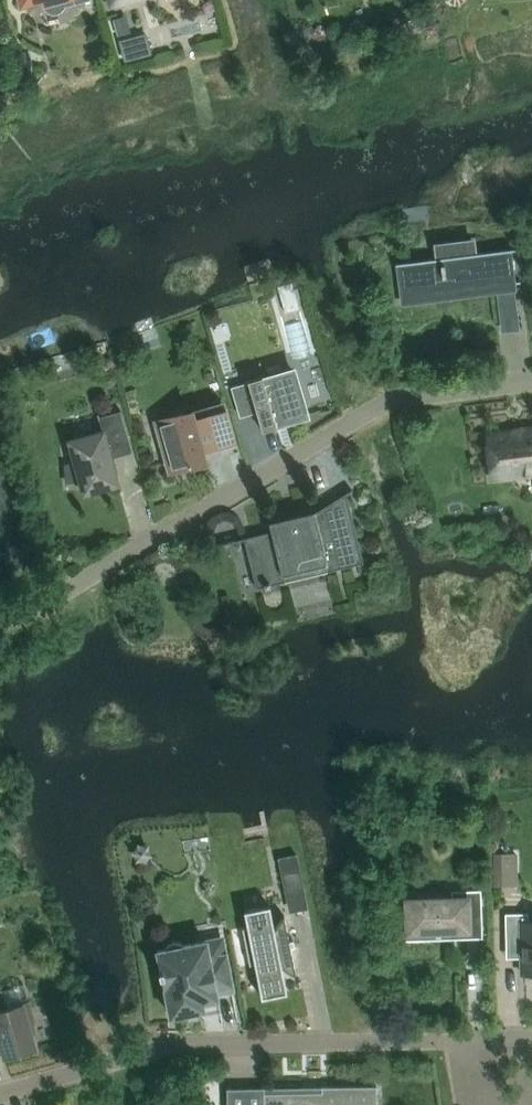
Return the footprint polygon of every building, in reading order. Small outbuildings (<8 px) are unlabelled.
[(64,0),(43,0),(44,4),(45,6),(45,7),(46,9),(48,10),(51,12),(52,12),(54,12),(56,12),(57,12),(59,11),(61,9),(62,8),(63,7),(64,6),(64,4),(65,3),(65,1),(64,0)] [(146,33),(120,40),(125,61),(152,53),(146,33)] [(407,296),(520,282),(520,281),(513,281),(509,250),(516,249),(516,248),(395,263),(395,265),(403,264),(407,296)] [(514,289),(500,291),(502,307),(516,305),(514,289)] [(248,383),(232,388),(241,415),(256,411),(262,430),(277,426),(275,421),(285,418),(285,420),(305,414),(293,370),(263,379),(262,376),(247,380),(248,383)] [(75,463),(66,465),(67,482),(80,481),(84,493),(118,483),(111,459),(106,442),(128,436),(121,410),(99,416),(98,414),(97,414),(102,431),(69,440),(75,463)] [(217,448),(235,443),(226,410),(194,419),(191,410),(173,415),(176,426),(159,430),(170,472),(206,462),(202,450),(217,445),(217,448)] [(512,433),(512,432),(486,435),(491,477),(493,477),(493,473),(508,471),(512,474),(527,472),(530,468),(531,468),(531,428),(521,430),(521,432),(512,433)] [(276,531),(276,530),(218,544),(218,546),(244,539),(256,588),(265,586),(265,587),(270,586),(270,585),(286,581),(285,580),(283,575),(326,564),(327,569),(326,569),(327,571),(363,562),(348,501),(346,501),(346,503),(325,508),(325,507),(324,506),(305,518),(306,520),(306,519),(308,526),(301,527),(300,525),(299,523),(299,522),(297,521),(296,521),(295,520),(293,520),(292,521),(291,521),(290,522),(289,523),(288,525),(288,526),(288,528),(289,530),(276,533),(276,532),(276,531)] [(494,853),(495,880),(513,880),(512,853),(494,853)] [(298,856),(282,859),(289,893),(305,890),(298,856)] [(464,926),(464,928),(482,927),(480,890),(451,890),(452,900),(408,901),(408,919),(396,919),(396,918),(395,918),(395,940),(418,939),(418,938),(417,938),(417,930),(453,929),(454,962),(457,962),(455,926),(464,926)] [(289,941),(283,914),(281,917),(279,919),(277,922),(275,924),(274,927),(269,905),(244,910),(247,926),(242,928),(249,964),(254,963),(261,997),(287,992),(281,965),(284,967),(287,969),(289,971),(292,972),(295,973),(290,947),(294,946),(293,940),(289,941)] [(505,913),(505,951),(517,951),(521,954),(521,973),(531,973),(531,922),(528,922),(528,913),(505,913)] [(160,975),(162,975),(170,1015),(186,1012),(189,1015),(220,1010),(218,1000),(221,1000),(219,990),(236,987),(226,937),(207,941),(184,945),(179,942),(173,942),(167,945),(164,949),(158,950),(161,969),(159,970),(160,975)] [(3,1052),(5,1057),(35,1048),(28,1023),(29,1022),(34,1021),(30,1009),(31,1008),(29,1001),(6,1008),(1,990),(0,990),(0,1052),(3,1052)] [(263,1104),(376,1104),(376,1085),(321,1086),(321,1097),(308,1097),(308,1092),(263,1093),(263,1104)]
